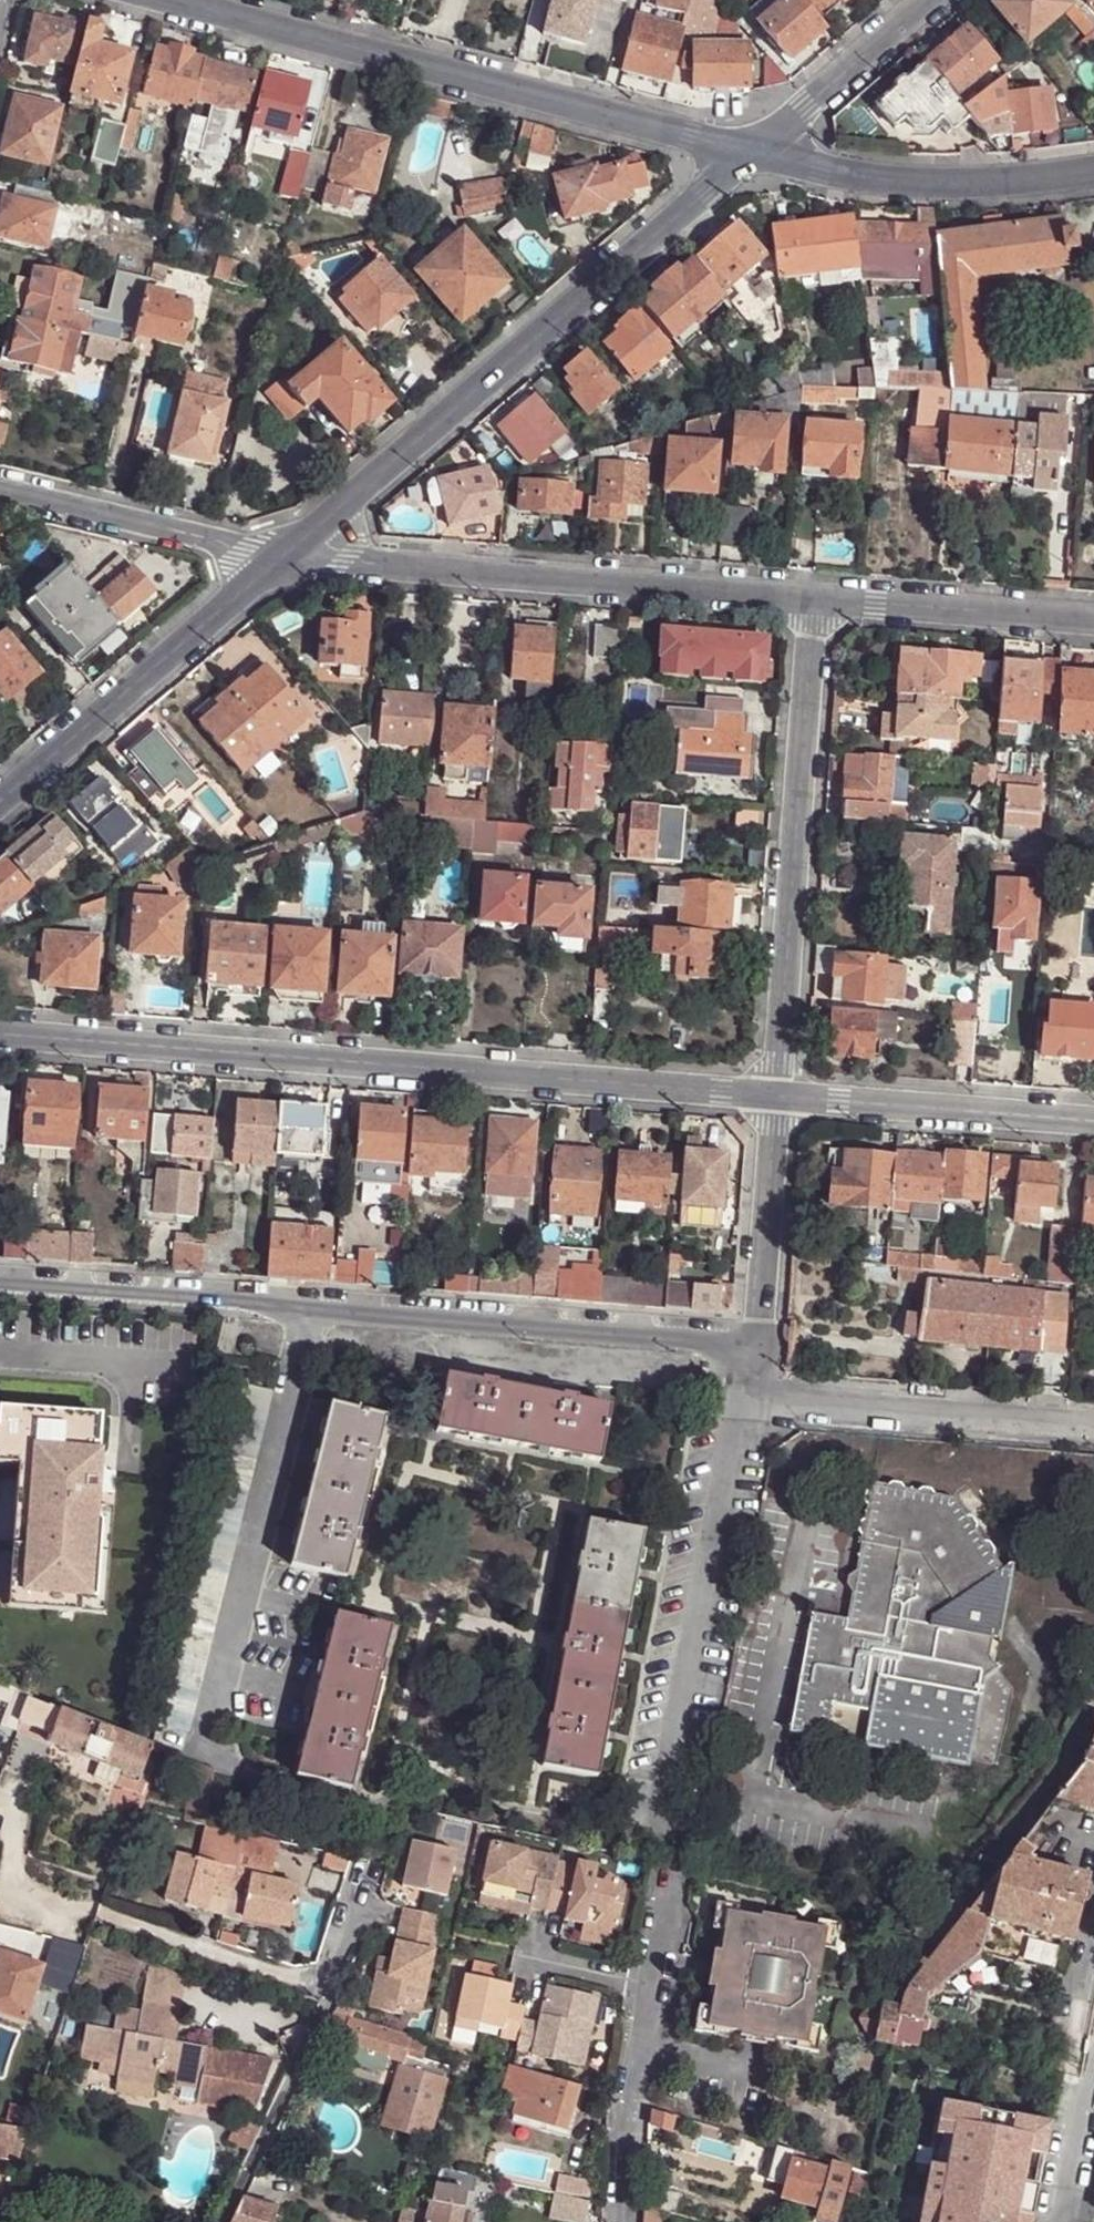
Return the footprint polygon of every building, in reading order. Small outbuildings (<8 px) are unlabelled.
[(593,0),(547,0),(542,34),(586,41),(593,0)] [(669,85),(675,68),(692,0),(659,0),(657,8),(682,14),(678,28),(637,18),(624,73),(669,85)] [(741,29),(717,0),(692,0),(675,68),(669,85),(694,92),(747,92),(747,79),(757,79),(756,61),(747,61),(747,48),(733,47),(733,42),(712,41),(717,24),(741,29)] [(825,29),(800,0),(761,0),(748,13),(789,61),(792,58),(793,60),(806,49),(804,48),(825,29)] [(825,17),(841,3),(839,0),(809,0),(825,17)] [(1040,32),(1068,9),(1060,0),(1001,0),(992,7),(1026,45),(1040,32)] [(1079,12),(1087,5),(1083,0),(1069,0),(1074,7),(1079,12)] [(1087,5),(1093,13),(1093,0),(1083,0),(1087,5)] [(1093,49),(1093,30),(1079,12),(1074,7),(1065,15),(1093,49)] [(33,18),(22,64),(44,70),(46,62),(71,68),(79,29),(33,18)] [(99,27),(88,24),(68,102),(67,106),(94,113),(97,103),(118,108),(131,58),(96,48),(101,30),(99,27)] [(954,41),(929,63),(957,96),(995,63),(966,30),(954,41)] [(1047,41),(1040,32),(1026,45),(1033,53),(1047,41)] [(925,58),(929,63),(954,41),(949,36),(925,58)] [(195,102),(204,63),(191,60),(193,54),(169,48),(167,53),(153,50),(141,96),(193,109),(195,102)] [(1018,69),(1029,60),(1023,53),(1001,69),(1007,76),(1018,69)] [(1034,87),(1045,77),(1029,60),(1018,69),(1034,87)] [(228,161),(237,112),(238,112),(240,104),(247,105),(254,76),(204,63),(195,102),(193,109),(188,126),(207,130),(201,155),(228,161)] [(970,119),(962,109),(925,65),(876,109),(894,129),(905,120),(914,130),(929,132),(938,125),(948,137),(952,133),(953,134),(970,119)] [(307,89),(264,78),(251,128),(271,134),(294,139),(307,89)] [(1006,97),(1003,79),(962,109),(970,119),(978,128),(1007,117),(1006,97)] [(1007,117),(1011,137),(1012,137),(1050,132),(1053,131),(1049,92),(1006,97),(1007,117)] [(1,157),(43,168),(59,111),(14,100),(1,157)] [(247,105),(240,104),(238,112),(245,114),(247,105)] [(139,115),(127,112),(123,129),(118,151),(129,153),(139,115)] [(978,128),(988,140),(1011,137),(1007,117),(978,128)] [(558,131),(524,122),(520,136),(532,139),(528,152),(551,156),(558,131)] [(118,151),(123,129),(100,123),(89,163),(96,165),(113,169),(118,151)] [(271,134),(251,128),(249,139),(255,140),(269,144),(271,134)] [(361,136),(384,142),(385,137),(363,131),(361,136)] [(370,195),(384,142),(361,136),(347,132),(344,144),(341,153),(334,151),(319,207),(349,216),(356,191),(370,195)] [(271,134),(269,144),(292,150),(294,139),(271,134)] [(336,142),(334,151),(341,153),(344,144),(336,142)] [(301,189),(308,156),(292,152),(280,199),(297,203),(301,189)] [(326,158),(309,153),(308,156),(301,189),(317,194),(326,158)] [(555,180),(565,221),(604,209),(603,205),(631,197),(630,193),(648,187),(641,163),(623,168),(622,165),(595,173),(594,168),(591,169),(589,161),(570,166),(572,175),(555,180)] [(96,165),(89,163),(88,170),(95,172),(96,165)] [(501,210),(510,178),(456,189),(462,218),(501,210)] [(44,195),(14,188),(10,201),(2,199),(0,207),(0,239),(46,251),(56,213),(52,212),(56,197),(44,195)] [(184,200),(169,196),(162,221),(178,225),(184,200)] [(816,218),(811,219),(812,225),(837,221),(836,215),(816,218)] [(982,231),(1001,229),(998,216),(980,218),(982,231)] [(837,221),(812,225),(817,271),(858,266),(852,225),(851,218),(837,221)] [(812,225),(811,219),(805,219),(784,223),(785,228),(812,225)] [(982,231),(936,238),(938,266),(940,281),(973,276),(1069,264),(1067,253),(1064,230),(1062,220),(1051,221),(1035,223),(1001,229),(982,231)] [(704,251),(698,257),(727,291),(764,258),(736,224),(719,238),(704,251)] [(817,271),(812,225),(785,228),(770,230),(777,276),(783,276),(814,272),(817,271)] [(915,227),(852,225),(858,266),(910,265),(919,266),(915,227)] [(936,238),(935,227),(915,227),(919,266),(938,266),(936,238)] [(1074,228),(1064,230),(1067,253),(1077,252),(1074,228)] [(416,275),(460,324),(506,285),(462,234),(416,275)] [(694,252),(698,257),(704,251),(700,247),(694,252)] [(234,263),(217,259),(212,281),(229,285),(234,263)] [(702,314),(722,297),(694,260),(641,306),(672,340),(694,321),(702,314)] [(343,293),(376,330),(412,300),(378,263),(343,293)] [(910,265),(858,266),(860,279),(860,281),(911,281),(910,265)] [(920,282),(919,266),(910,265),(911,281),(911,283),(920,282)] [(858,266),(817,271),(819,284),(860,279),(858,266)] [(940,281),(938,266),(919,266),(920,282),(922,297),(941,296),(940,281)] [(815,278),(814,272),(783,276),(784,282),(796,281),(802,279),(815,278)] [(21,322),(68,333),(70,334),(83,337),(119,346),(123,329),(135,332),(145,294),(147,282),(116,273),(106,313),(91,309),(92,305),(75,301),(79,284),(33,273),(21,322)] [(973,276),(940,281),(941,296),(944,329),(977,326),(973,276)] [(170,299),(145,294),(135,332),(134,337),(156,342),(156,345),(181,350),(182,343),(188,318),(189,313),(168,308),(170,299)] [(723,303),(726,301),(722,297),(702,314),(706,319),(723,303)] [(893,297),(862,299),(868,341),(898,340),(893,297)] [(624,329),(604,347),(634,381),(669,350),(636,311),(620,325),(624,329)] [(706,319),(702,314),(694,321),(698,326),(706,319)] [(194,320),(188,318),(182,343),(189,345),(194,320)] [(672,340),(676,344),(680,341),(698,326),(694,321),(672,340)] [(59,376),(70,334),(68,333),(21,322),(19,322),(9,364),(22,367),(20,374),(41,379),(43,372),(59,376)] [(486,344),(503,330),(497,323),(480,337),(486,344)] [(600,342),(604,347),(624,329),(620,325),(606,337),(600,342)] [(977,326),(944,329),(950,391),(982,391),(977,326)] [(114,367),(119,346),(83,337),(79,358),(114,367)] [(287,391),(304,409),(316,398),(347,434),(363,420),(368,425),(392,405),(341,347),(302,379),(298,375),(284,387),(287,391)] [(585,355),(565,373),(570,379),(567,383),(576,395),(572,398),(588,416),(617,391),(585,355)] [(839,362),(831,364),(835,387),(853,387),(851,371),(841,372),(839,362)] [(799,373),(801,386),(835,387),(831,364),(819,364),(817,370),(799,373)] [(221,404),(225,384),(186,376),(167,456),(212,466),(226,405),(221,404)] [(534,390),(553,413),(566,400),(547,379),(534,390)] [(990,392),(1017,393),(1018,382),(990,381),(990,392)] [(800,404),(801,386),(750,404),(749,413),(755,414),(755,419),(785,421),(786,403),(800,404)] [(801,386),(800,404),(836,405),(836,399),(856,400),(856,399),(857,388),(853,387),(835,387),(801,386)] [(1093,395),(1093,386),(1084,386),(1084,396),(1093,395)] [(872,400),(873,389),(857,388),(856,399),(872,400)] [(289,422),(304,409),(287,391),(273,403),(289,422)] [(938,391),(923,391),(920,429),(909,428),(906,467),(935,469),(937,400),(938,391)] [(950,391),(938,391),(937,400),(935,469),(945,471),(949,421),(999,426),(1015,427),(1016,405),(1017,393),(990,392),(982,391),(950,391)] [(1062,420),(1064,396),(1017,393),(1016,405),(1015,427),(1036,429),(1037,418),(1062,420)] [(16,397),(0,394),(0,402),(14,405),(16,397)] [(499,430),(529,464),(564,434),(534,399),(499,430)] [(798,422),(800,404),(786,403),(785,421),(786,420),(786,421),(798,422)] [(736,417),(737,408),(731,410),(731,411),(729,428),(727,462),(733,463),(736,417)] [(729,428),(731,411),(710,418),(714,430),(729,428)] [(782,475),(786,421),(786,420),(785,421),(755,419),(736,417),(733,463),(732,466),(760,468),(760,473),(782,475)] [(708,446),(710,418),(687,424),(686,444),(669,444),(666,493),(714,497),(717,446),(708,446)] [(1036,429),(1015,427),(1011,477),(1033,479),(1033,490),(1054,491),(1056,470),(1058,449),(1063,451),(1065,420),(1062,420),(1037,418),(1036,429)] [(945,471),(995,476),(999,426),(949,421),(945,471)] [(806,423),(803,468),(830,470),(830,478),(857,481),(861,428),(806,423)] [(635,441),(661,433),(653,424),(633,430),(635,441)] [(1011,477),(1015,427),(999,426),(995,476),(1011,477)] [(660,455),(661,433),(635,441),(613,449),(615,455),(621,455),(639,456),(660,455)] [(621,455),(621,465),(638,467),(639,456),(621,455)] [(599,503),(630,504),(643,507),(646,468),(638,467),(621,465),(601,464),(599,503)] [(830,470),(803,468),(802,476),(819,477),(830,478),(830,470)] [(497,516),(486,469),(435,481),(430,484),(429,487),(436,515),(446,513),(449,528),(497,516)] [(524,512),(550,514),(571,516),(573,488),(520,483),(518,511),(524,512)] [(589,521),(598,522),(599,503),(590,503),(589,521)] [(629,513),(630,504),(599,503),(598,522),(616,523),(618,513),(629,513)] [(753,511),(725,508),(722,547),(750,549),(753,511)] [(628,524),(629,513),(618,513),(616,523),(628,524)] [(87,587),(122,627),(158,595),(123,555),(87,587)] [(77,664),(122,627),(87,587),(72,570),(27,607),(75,661),(74,662),(76,664),(77,663),(77,664)] [(346,610),(346,617),(366,619),(367,612),(346,610)] [(320,665),(340,667),(363,669),(366,619),(346,617),(345,628),(323,626),(323,628),(320,665)] [(490,632),(492,621),(472,619),(472,631),(490,632)] [(594,660),(620,662),(623,628),(597,626),(594,660)] [(0,638),(0,690),(9,700),(42,672),(8,631),(0,638)] [(510,679),(527,681),(551,683),(556,634),(514,631),(510,679)] [(735,684),(762,685),(764,666),(766,667),(768,639),(663,631),(661,658),(664,659),(662,678),(689,680),(690,669),(702,670),(702,681),(723,682),(723,672),(736,673),(735,684)] [(901,651),(898,694),(949,697),(957,698),(959,679),(981,680),(982,657),(901,651)] [(246,683),(265,667),(257,657),(237,674),(242,680),(246,683)] [(1040,693),(1042,659),(1003,657),(1001,701),(999,732),(1017,733),(1018,722),(1038,724),(1040,693)] [(1040,693),(1058,693),(1061,662),(1042,659),(1040,693)] [(234,687),(228,692),(276,746),(309,717),(265,667),(246,683),(242,680),(234,687)] [(363,669),(340,667),(339,678),(361,681),(363,669)] [(1063,671),(1059,732),(1093,735),(1093,674),(1063,671)] [(551,683),(527,681),(526,697),(550,699),(551,683)] [(276,746),(228,692),(215,703),(219,707),(199,723),(243,774),(276,746)] [(949,697),(898,694),(897,713),(895,736),(944,740),(949,697)] [(377,743),(429,748),(433,700),(420,698),(382,695),(377,743)] [(191,714),(199,723),(219,707),(215,703),(211,697),(191,714)] [(445,782),(487,785),(494,707),(445,704),(440,764),(447,764),(445,782)] [(880,735),(895,736),(897,713),(883,712),(880,735)] [(674,775),(704,778),(739,780),(751,781),(753,754),(745,753),(746,734),(748,717),(715,715),(713,734),(678,731),(674,775)] [(128,779),(142,795),(151,788),(162,801),(196,772),(156,725),(121,754),(136,771),(128,779)] [(754,735),(746,734),(745,753),(753,754),(754,735)] [(575,747),(612,750),(613,737),(576,735),(575,747)] [(601,775),(611,775),(612,750),(575,747),(557,746),(555,769),(560,769),(558,792),(548,792),(547,810),(591,814),(593,795),(600,796),(601,775)] [(867,755),(848,753),(846,779),(865,780),(867,755)] [(846,779),(843,818),(905,823),(906,813),(888,812),(891,768),(908,769),(908,758),(867,755),(865,780),(846,779)] [(981,781),(994,782),(995,777),(995,765),(983,764),(981,781)] [(888,812),(906,813),(908,769),(891,768),(888,812)] [(1035,789),(1036,780),(995,777),(994,782),(994,786),(1005,787),(1035,789)] [(1042,779),(1036,780),(1035,789),(1005,787),(1002,836),(1019,837),(1018,842),(1039,844),(1042,789),(1042,779)] [(71,806),(119,863),(133,851),(138,857),(153,843),(114,797),(116,795),(111,788),(109,790),(100,781),(71,806)] [(473,822),(484,823),(485,808),(443,803),(444,792),(426,790),(425,808),(424,818),(473,822)] [(396,816),(406,817),(413,817),(413,806),(397,805),(396,816)] [(413,806),(413,817),(424,818),(425,808),(413,806)] [(630,817),(628,840),(626,861),(655,864),(659,810),(631,806),(630,817)] [(373,833),(374,814),(363,813),(340,821),(340,832),(373,833)] [(50,816),(5,854),(32,886),(64,858),(68,862),(80,851),(50,816)] [(271,854),(340,832),(340,821),(271,843),(271,854)] [(251,822),(242,830),(250,840),(254,836),(261,845),(267,840),(251,822)] [(495,833),(495,823),(484,823),(473,822),(471,849),(494,851),(495,833)] [(520,835),(522,826),(495,823),(495,833),(520,835)] [(526,844),(538,845),(538,840),(539,828),(527,826),(526,844)] [(539,828),(538,840),(551,841),(553,828),(546,827),(539,828)] [(963,851),(990,854),(991,830),(965,828),(963,851)] [(926,916),(925,931),(948,933),(954,840),(903,836),(902,858),(909,859),(906,910),(922,911),(919,913),(924,918),(926,916)] [(244,863),(271,854),(271,843),(242,853),(244,863)] [(179,885),(202,887),(204,866),(189,849),(167,867),(179,885)] [(0,859),(0,919),(5,924),(9,920),(2,912),(32,886),(5,854),(0,859)] [(989,861),(1012,863),(1012,859),(1009,856),(1004,855),(990,854),(989,861)] [(45,900),(56,914),(80,907),(102,899),(117,895),(113,889),(89,861),(45,900)] [(1037,874),(1038,865),(1012,863),(989,861),(988,870),(1037,874)] [(684,877),(684,870),(651,867),(651,875),(684,877)] [(480,922),(498,924),(498,926),(502,930),(511,931),(516,926),(516,925),(521,925),(524,880),(484,877),(480,922)] [(1013,929),(1012,937),(1033,941),(1038,881),(998,878),(994,927),(1013,929)] [(682,893),(683,885),(661,884),(661,890),(682,893)] [(731,889),(683,885),(682,893),(682,903),(682,909),(680,926),(728,930),(731,889)] [(534,889),(531,928),(558,930),(558,937),(586,938),(589,894),(534,889)] [(660,901),(682,903),(682,893),(661,890),(660,901)] [(153,957),(172,958),(177,959),(181,904),(151,902),(151,897),(135,896),(130,955),(153,957)] [(102,899),(80,907),(80,914),(102,912),(102,899)] [(916,929),(925,931),(926,916),(924,918),(919,913),(922,911),(906,910),(906,915),(909,923),(916,929)] [(337,994),(387,998),(392,939),(385,938),(387,925),(365,923),(365,937),(343,936),(337,994)] [(407,975),(449,978),(455,978),(459,932),(404,927),(400,974),(407,975)] [(631,942),(631,929),(599,927),(594,990),(626,992),(631,942)] [(994,934),(1012,937),(1013,929),(994,927),(994,934)] [(227,995),(259,999),(264,933),(211,928),(206,984),(227,986),(227,995)] [(654,944),(656,931),(647,931),(631,929),(631,942),(646,943),(654,944)] [(716,981),(719,937),(656,931),(654,944),(654,955),(662,956),(661,972),(676,974),(676,981),(688,982),(689,979),(716,981)] [(270,989),(322,993),(327,935),(274,932),(270,989)] [(41,985),(93,990),(97,939),(45,935),(41,985)] [(979,956),(944,952),(943,969),(977,971),(979,956)] [(845,977),(843,1000),(882,1002),(882,997),(904,999),(907,967),(885,964),(885,958),(835,955),(834,976),(845,977)] [(407,975),(400,974),(397,997),(405,997),(407,975)] [(833,998),(843,1000),(845,977),(834,976),(833,998)] [(1067,988),(1065,1006),(1088,1008),(1090,990),(1067,988)] [(322,1004),(322,993),(270,989),(277,1001),(322,1004)] [(594,990),(591,1022),(614,1024),(616,999),(629,1001),(630,992),(626,992),(594,990)] [(952,1019),(976,1020),(978,1004),(954,1002),(952,1019)] [(1065,1006),(1051,1005),(1049,1029),(1044,1029),(1042,1055),(1093,1058),(1093,1008),(1088,1008),(1065,1006)] [(878,1012),(832,1009),(828,1053),(874,1057),(876,1040),(878,1012)] [(898,1014),(878,1012),(876,1040),(896,1041),(898,1014)] [(947,1065),(974,1067),(976,1020),(952,1019),(950,1019),(947,1065)] [(25,1134),(75,1139),(79,1089),(30,1086),(25,1134)] [(3,1166),(9,1095),(5,1095),(2,1089),(0,1088),(0,1166),(3,1166)] [(145,1141),(149,1092),(100,1088),(95,1137),(99,1137),(119,1139),(135,1141),(145,1141)] [(278,1106),(237,1103),(232,1164),(233,1164),(234,1153),(254,1154),(253,1165),(277,1166),(277,1156),(281,1107),(281,1105),(278,1105),(278,1106)] [(281,1105),(281,1107),(277,1156),(335,1161),(336,1137),(324,1136),(326,1108),(281,1105)] [(356,1160),(402,1163),(406,1114),(360,1110),(356,1160)] [(445,1114),(414,1112),(414,1115),(410,1164),(409,1175),(429,1176),(428,1191),(463,1194),(468,1125),(444,1123),(445,1114)] [(410,1164),(414,1115),(406,1114),(402,1163),(410,1164)] [(211,1161),(214,1121),(175,1117),(172,1158),(204,1160),(211,1161)] [(488,1172),(531,1176),(535,1123),(491,1120),(487,1172),(488,1172)] [(118,1150),(134,1163),(135,1141),(119,1139),(119,1145),(118,1150)] [(687,1140),(687,1150),(699,1152),(700,1141),(687,1140)] [(143,1176),(145,1141),(135,1141),(134,1163),(133,1175),(143,1176)] [(550,1212),(595,1215),(600,1153),(555,1149),(550,1212)] [(683,1176),(676,1176),(675,1195),(682,1195),(681,1206),(723,1209),(727,1154),(699,1152),(687,1150),(685,1150),(683,1176)] [(833,1157),(833,1171),(844,1172),(846,1151),(835,1150),(833,1157)] [(891,1199),(895,1155),(846,1151),(844,1172),(833,1171),(829,1204),(889,1211),(891,1199)] [(254,1154),(234,1153),(233,1164),(253,1165),(254,1154)] [(986,1157),(944,1153),(944,1159),(940,1198),(982,1201),(986,1157)] [(666,1194),(668,1175),(668,1159),(619,1155),(615,1210),(665,1214),(666,1194)] [(944,1159),(895,1155),(891,1199),(901,1200),(913,1201),(939,1204),(940,1198),(944,1159)] [(1018,1159),(992,1157),(991,1178),(1017,1181),(1018,1159)] [(1014,1207),(1040,1209),(1054,1211),(1058,1169),(1032,1167),(1032,1160),(1018,1159),(1017,1181),(1014,1207)] [(204,1160),(203,1175),(210,1175),(211,1161),(204,1160)] [(400,1186),(402,1163),(356,1160),(354,1183),(400,1186)] [(1059,1161),(1032,1160),(1032,1167),(1058,1169),(1059,1161)] [(159,1186),(143,1185),(139,1222),(176,1224),(177,1217),(195,1219),(198,1175),(159,1171),(159,1186)] [(528,1201),(531,1176),(488,1172),(487,1197),(528,1201)] [(675,1195),(676,1176),(668,1175),(666,1194),(675,1195)] [(1086,1182),(1082,1230),(1082,1231),(1093,1232),(1093,1183),(1086,1182)] [(982,1201),(940,1198),(939,1204),(939,1209),(981,1213),(982,1201)] [(901,1200),(891,1199),(889,1211),(912,1212),(913,1201),(901,1200)] [(939,1209),(939,1204),(913,1201),(912,1212),(911,1222),(938,1224),(939,1209)] [(1038,1224),(1040,1209),(1014,1207),(1013,1221),(1038,1224)] [(277,1208),(276,1226),(333,1231),(335,1214),(277,1208)] [(595,1227),(595,1215),(550,1212),(549,1225),(595,1227)] [(29,1224),(6,1223),(4,1260),(27,1261),(28,1247),(29,1224)] [(276,1226),(272,1225),(269,1279),(336,1284),(337,1268),(337,1267),(331,1266),(333,1231),(276,1226)] [(472,1228),(470,1239),(482,1240),(483,1227),(472,1226),(472,1228)] [(1082,1231),(1082,1230),(1053,1227),(1048,1283),(1077,1287),(1082,1231)] [(935,1257),(937,1241),(924,1240),(922,1256),(935,1257)] [(202,1274),(204,1246),(191,1245),(191,1244),(175,1243),(173,1272),(202,1274)] [(221,1248),(204,1246),(202,1274),(218,1276),(221,1248)] [(70,1265),(71,1250),(28,1247),(27,1261),(70,1265)] [(88,1252),(71,1250),(70,1265),(87,1266),(88,1252)] [(922,1256),(887,1252),(885,1266),(898,1267),(899,1267),(920,1269),(921,1270),(934,1271),(935,1259),(935,1257),(922,1256)] [(361,1270),(337,1268),(336,1284),(374,1288),(377,1254),(362,1253),(361,1270)] [(554,1259),(536,1258),(534,1275),(533,1300),(551,1301),(552,1286),(554,1259)] [(984,1264),(935,1259),(934,1271),(983,1277),(984,1264)] [(999,1260),(984,1259),(984,1264),(983,1277),(1011,1279),(1012,1268),(998,1267),(999,1260)] [(918,1281),(920,1269),(899,1267),(898,1278),(918,1281)] [(471,1269),(470,1280),(482,1281),(482,1270),(471,1269)] [(533,1300),(534,1275),(519,1273),(519,1285),(518,1298),(533,1300)] [(468,1280),(468,1277),(445,1276),(445,1292),(467,1294),(468,1280)] [(470,1280),(468,1280),(467,1294),(518,1298),(519,1285),(482,1281),(470,1280)] [(667,1285),(600,1280),(600,1289),(599,1304),(665,1309),(667,1285)] [(1064,1352),(1066,1296),(926,1281),(921,1315),(907,1313),(903,1337),(918,1339),(1064,1352)] [(734,1288),(667,1285),(665,1309),(733,1314),(734,1288)] [(599,1304),(600,1289),(552,1286),(551,1301),(599,1304)] [(1071,1350),(1089,1351),(1090,1339),(1072,1337),(1071,1350)] [(993,1369),(984,1369),(984,1375),(977,1375),(975,1388),(991,1390),(993,1369)] [(601,1462),(612,1407),(578,1400),(578,1398),(564,1395),(563,1398),(497,1386),(497,1383),(484,1380),(482,1383),(448,1377),(438,1432),(474,1439),(474,1441),(485,1443),(486,1440),(554,1453),(554,1456),(565,1458),(566,1455),(601,1462)] [(293,1567),(348,1580),(357,1546),(359,1547),(362,1533),(359,1533),(364,1513),(376,1466),(379,1467),(382,1453),(379,1453),(387,1417),(333,1405),(325,1442),(321,1441),(319,1451),(322,1452),(305,1521),(302,1520),(299,1530),(302,1531),(293,1567)] [(0,1409),(0,1450),(24,1451),(34,1463),(33,1477),(92,1480),(93,1457),(93,1455),(88,1455),(91,1415),(0,1409)] [(91,1415),(88,1455),(93,1455),(101,1456),(104,1416),(91,1415)] [(21,1466),(15,1546),(28,1547),(33,1477),(34,1463),(24,1451),(0,1450),(0,1464),(21,1466)] [(93,1457),(92,1480),(108,1481),(109,1472),(99,1457),(93,1457)] [(108,1481),(117,1482),(117,1472),(109,1472),(108,1481)] [(92,1480),(33,1477),(28,1547),(25,1593),(98,1597),(101,1553),(101,1552),(104,1523),(96,1522),(98,1506),(89,1506),(90,1492),(116,1493),(116,1483),(92,1481),(92,1480)] [(996,1765),(1007,1722),(1013,1691),(989,1655),(992,1637),(1001,1638),(1000,1642),(1002,1643),(1016,1559),(1014,1559),(1014,1562),(1003,1569),(993,1555),(994,1550),(988,1541),(983,1540),(975,1529),(977,1524),(970,1515),(965,1514),(953,1496),(932,1492),(931,1488),(921,1486),(916,1489),(903,1487),(901,1482),(891,1480),(886,1483),(870,1481),(869,1488),(864,1490),(862,1500),(866,1504),(863,1517),(859,1521),(857,1531),(861,1536),(855,1569),(849,1573),(847,1586),(850,1591),(846,1618),(811,1611),(789,1731),(824,1738),(826,1733),(832,1734),(857,1739),(863,1740),(976,1761),(996,1765)] [(116,1493),(90,1492),(89,1506),(98,1506),(96,1522),(104,1523),(101,1552),(112,1553),(116,1493)] [(541,1766),(597,1777),(604,1741),(607,1741),(609,1731),(606,1730),(620,1660),(622,1661),(624,1650),(621,1650),(635,1579),(638,1580),(640,1568),(637,1567),(644,1533),(599,1523),(589,1521),(582,1557),(579,1556),(576,1570),(579,1571),(566,1638),(564,1638),(561,1652),(564,1652),(551,1718),(548,1717),(546,1732),(548,1732),(541,1766)] [(28,1547),(15,1546),(11,1608),(107,1614),(112,1554),(101,1553),(98,1597),(25,1593),(28,1547)] [(393,1630),(339,1616),(330,1651),(327,1650),(324,1661),(326,1662),(309,1730),(306,1730),(303,1740),(306,1741),(297,1776),(351,1790),(359,1757),(362,1758),(366,1743),(363,1743),(381,1677),(384,1678),(387,1664),(384,1663),(393,1630)] [(141,1780),(153,1749),(128,1739),(94,1726),(59,1713),(14,1692),(10,1703),(2,1721),(1,1725),(47,1744),(100,1764),(122,1773),(141,1780)] [(10,1703),(0,1699),(0,1720),(2,1721),(10,1703)] [(1083,1759),(1053,1798),(1093,1809),(1093,1732),(1083,1759)] [(857,1739),(832,1734),(832,1738),(834,1742),(838,1746),(842,1748),(848,1748),(852,1746),(855,1742),(857,1739)] [(976,1761),(863,1740),(862,1746),(974,1768),(976,1761)] [(95,1779),(116,1787),(122,1773),(100,1764),(95,1779)] [(122,1773),(116,1787),(142,1796),(148,1783),(141,1780),(122,1773)] [(273,1863),(278,1842),(243,1835),(238,1855),(273,1863)] [(413,1844),(403,1889),(447,1900),(457,1854),(413,1844)] [(1015,1858),(1027,1861),(1035,1850),(1024,1844),(1015,1858)] [(557,1864),(557,1860),(493,1845),(480,1897),(506,1903),(509,1889),(532,1895),(530,1908),(545,1911),(555,1874),(557,1864)] [(212,1885),(230,1889),(230,1885),(238,1855),(208,1849),(205,1862),(175,1855),(164,1903),(205,1913),(212,1885)] [(230,1889),(223,1916),(240,1920),(241,1917),(288,1929),(298,1887),(270,1880),(273,1863),(238,1855),(230,1885),(230,1889)] [(1002,1864),(988,1920),(1071,1942),(1088,1876),(1027,1861),(1015,1858),(1009,1856),(1002,1864)] [(574,1878),(555,1874),(545,1911),(565,1916),(564,1922),(584,1926),(585,1923),(589,1924),(603,1936),(619,1918),(625,1891),(608,1877),(601,1885),(594,1883),(597,1869),(577,1864),(577,1869),(574,1878)] [(577,1869),(557,1864),(555,1874),(574,1878),(577,1869)] [(987,1919),(988,1920),(1002,1864),(967,1911),(988,1916),(987,1919)] [(205,1913),(223,1916),(230,1889),(212,1885),(205,1913)] [(528,1916),(530,1908),(506,1903),(480,1897),(478,1904),(528,1916)] [(714,1924),(726,1926),(729,1909),(735,1911),(737,1904),(719,1901),(714,1924)] [(726,1926),(710,2010),(707,2026),(714,2028),(801,2043),(807,2043),(810,2029),(814,2010),(811,2009),(819,1961),(823,1961),(826,1943),(829,1928),(822,1926),(735,1911),(729,1909),(726,1926)] [(405,1911),(401,1928),(438,1936),(442,1920),(405,1911)] [(902,1996),(899,2008),(896,2018),(922,2024),(928,1996),(982,1953),(980,1953),(988,1920),(987,1919),(988,1916),(967,1911),(927,1963),(920,1957),(902,1981),(910,1986),(902,1996)] [(612,1949),(619,1918),(603,1936),(589,1924),(585,1923),(584,1926),(580,1942),(612,1949)] [(824,1920),(822,1926),(829,1928),(826,1943),(836,1946),(841,1924),(824,1920)] [(438,1936),(401,1928),(393,1961),(386,1959),(383,1975),(378,1974),(369,2009),(404,2017),(405,2013),(405,2011),(408,2001),(421,2004),(438,1936)] [(220,1934),(217,1943),(234,1949),(237,1940),(220,1934)] [(25,2023),(43,1967),(19,1960),(14,1957),(0,1952),(0,2015),(25,2023)] [(381,1958),(378,1974),(383,1975),(386,1959),(381,1958)] [(362,2008),(369,2009),(378,1974),(371,1972),(362,2008)] [(185,1981),(150,1974),(144,2003),(179,2010),(185,1981)] [(498,2038),(517,2042),(520,2022),(523,2010),(507,2006),(511,1987),(464,1977),(454,2021),(477,2026),(500,2031),(498,2038)] [(517,2042),(514,2052),(530,2055),(530,2058),(581,2069),(589,2028),(584,2026),(590,1998),(545,1987),(536,2026),(520,2022),(517,2042)] [(595,1999),(590,1998),(584,2026),(589,2028),(595,1999)] [(419,2014),(421,2004),(408,2001),(405,2011),(419,2014)] [(144,2003),(142,2003),(140,2013),(117,2010),(112,2031),(85,2026),(79,2059),(100,2063),(101,2063),(103,2056),(119,2059),(116,2076),(115,2082),(119,2083),(149,2089),(154,2090),(157,2074),(171,2077),(169,2087),(197,2092),(194,2106),(222,2112),(225,2102),(254,2111),(273,2063),(175,2043),(168,2042),(170,2031),(178,2026),(182,2011),(179,2010),(144,2003)] [(859,2018),(874,2041),(882,2005),(859,2018)] [(882,2005),(874,2041),(891,2044),(892,2036),(896,2018),(899,2008),(882,2005)] [(707,2026),(710,2010),(699,2008),(695,2030),(713,2034),(714,2028),(707,2026)] [(425,2042),(332,2013),(321,2037),(352,2046),(348,2062),(383,2072),(387,2057),(403,2061),(385,2120),(428,2132),(448,2067),(420,2059),(425,2042)] [(896,2036),(917,2041),(922,2024),(896,2018),(892,2036),(896,2036)] [(477,2026),(454,2021),(452,2029),(475,2034),(477,2026)] [(168,2042),(175,2043),(178,2026),(170,2031),(168,2042)] [(822,2031),(810,2029),(807,2043),(801,2043),(800,2050),(817,2053),(822,2031)] [(970,2067),(972,2054),(917,2041),(896,2036),(894,2049),(970,2067)] [(119,2059),(103,2056),(101,2063),(100,2063),(98,2072),(116,2076),(119,2059)] [(525,2072),(511,2068),(502,2094),(517,2099),(525,2072)] [(582,2090),(525,2072),(517,2099),(512,2115),(563,2130),(571,2107),(577,2109),(582,2090)] [(149,2089),(119,2083),(118,2093),(146,2099),(149,2089)] [(939,2103),(917,2221),(1012,2221),(1020,2181),(1025,2152),(1031,2120),(939,2103)] [(27,2127),(32,2111),(12,2107),(8,2124),(27,2127)] [(650,2109),(649,2126),(670,2131),(673,2117),(650,2109)] [(249,2155),(262,2128),(238,2119),(227,2144),(249,2155)] [(1047,2123),(1031,2120),(1025,2152),(1042,2155),(1047,2123)] [(26,2131),(0,2126),(0,2156),(17,2160),(26,2131)] [(795,2153),(777,2147),(767,2181),(785,2186),(793,2161),(795,2153)] [(832,2164),(795,2153),(793,2161),(830,2172),(832,2164)] [(793,2161),(785,2186),(782,2199),(817,2209),(819,2209),(830,2172),(793,2161)] [(440,2168),(441,2166),(433,2164),(427,2185),(435,2187),(436,2185),(440,2168)] [(832,2164),(830,2172),(819,2209),(817,2209),(813,2221),(815,2221),(834,2221),(850,2169),(832,2164)] [(870,2175),(856,2170),(849,2217),(862,2219),(868,2184),(870,2175)] [(593,2183),(559,2177),(557,2191),(590,2198),(593,2183)] [(1020,2181),(1012,2221),(1029,2221),(1036,2185),(1020,2181)] [(508,2183),(502,2208),(553,2219),(555,2208),(576,2212),(574,2221),(602,2221),(602,2203),(508,2183)] [(467,2191),(436,2185),(435,2187),(431,2201),(463,2208),(467,2191)] [(645,2187),(644,2208),(662,2213),(675,2216),(680,2195),(645,2187)] [(427,2214),(431,2201),(408,2193),(404,2207),(427,2214)] [(231,2221),(273,2221),(277,2210),(242,2200),(231,2221)] [(431,2201),(427,2214),(425,2221),(460,2221),(463,2208),(431,2201)] [(427,2214),(401,2207),(397,2221),(425,2221),(427,2214)] [(643,2221),(661,2221),(662,2213),(644,2208),(643,2221)]
